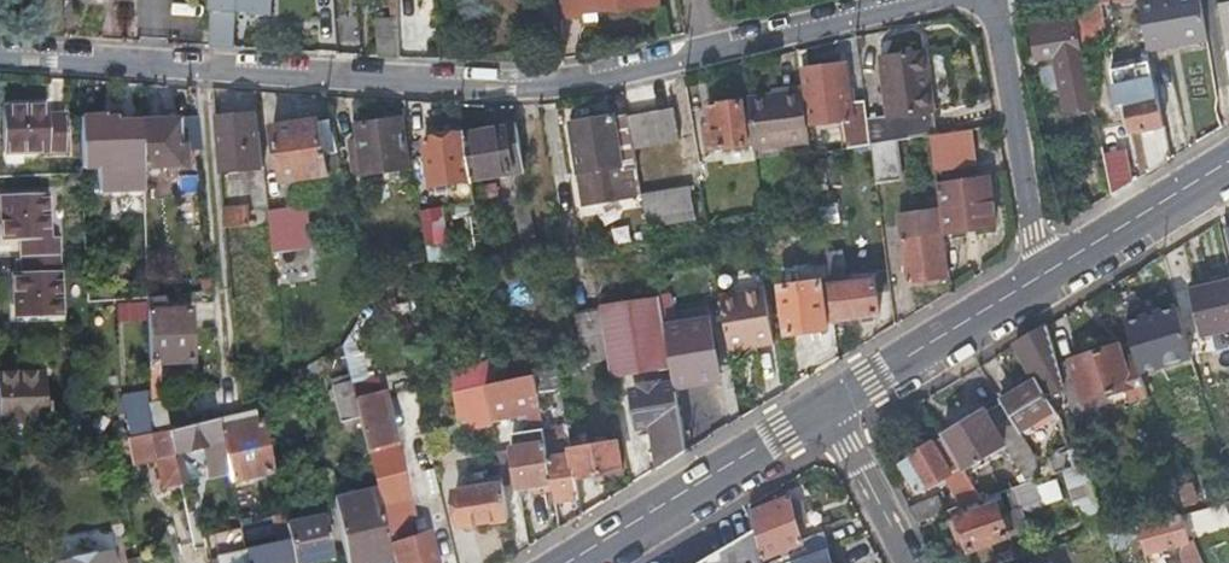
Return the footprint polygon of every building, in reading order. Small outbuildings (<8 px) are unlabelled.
[(223,48),(236,49),(236,14),(239,14),(239,7),(251,7),(251,17),(272,17),(273,0),(213,0),(212,48),(223,48)] [(384,0),(385,7),(391,6),(393,19),(376,20),(379,57),(402,59),(397,0),(384,0)] [(642,6),(657,5),(656,0),(561,0),(563,19),(589,17),(588,11),(642,6)] [(1137,3),(1147,52),(1210,41),(1203,0),(1154,0),(1137,3)] [(1074,8),(1081,49),(1092,47),(1097,39),(1091,7),(1074,8)] [(1093,108),(1081,49),(1074,8),(1052,10),(1054,21),(1047,22),(1046,16),(1030,19),(1031,32),(1029,33),(1032,60),(1054,57),(1065,113),(1093,108)] [(1217,11),(1228,78),(1228,9),(1217,11)] [(930,133),(937,132),(924,49),(879,56),(889,115),(867,118),(870,144),(895,140),(930,133)] [(847,119),(851,148),(870,144),(867,118),(864,98),(851,99),(846,63),(807,69),(814,124),(847,119)] [(1153,83),(1138,86),(1123,90),(1133,134),(1142,133),(1149,172),(1169,160),(1153,83)] [(812,145),(804,86),(785,89),(786,93),(752,98),(758,153),(780,149),(812,145)] [(713,108),(715,121),(716,133),(708,134),(710,152),(730,149),(731,153),(753,151),(747,100),(724,103),(725,107),(713,108)] [(676,106),(631,113),(637,145),(682,138),(676,106)] [(66,118),(57,118),(48,118),(48,108),(4,109),(5,154),(66,153),(66,118)] [(634,166),(641,166),(637,145),(630,110),(613,113),(613,110),(571,118),(587,200),(639,191),(634,166)] [(144,192),(143,166),(142,125),(142,121),(121,123),(120,119),(105,120),(106,116),(81,118),(83,169),(99,169),(100,193),(144,192)] [(259,116),(236,118),(237,135),(261,133),(259,116)] [(236,118),(226,119),(216,120),(221,174),(265,169),(261,133),(237,135),(236,118)] [(142,125),(143,166),(187,164),(186,153),(201,152),(198,120),(142,125)] [(277,127),(280,154),(283,182),(334,176),(344,216),(357,213),(333,120),(277,127)] [(367,178),(390,174),(414,171),(406,121),(359,129),(367,178)] [(467,137),(475,182),(525,171),(517,127),(467,137)] [(935,169),(942,168),(949,167),(948,162),(970,159),(965,127),(937,132),(930,133),(935,169)] [(1142,177),(1149,172),(1142,133),(1133,134),(1142,177)] [(436,191),(475,182),(467,137),(427,145),(436,191)] [(870,144),(873,161),(875,179),(900,175),(895,140),(870,144)] [(780,149),(758,153),(760,163),(782,160),(780,149)] [(1110,196),(1118,191),(1126,186),(1118,149),(1101,152),(1110,196)] [(645,189),(641,166),(634,166),(639,191),(645,189)] [(941,180),(945,209),(948,238),(995,231),(987,175),(941,180)] [(651,226),(675,221),(699,217),(693,184),(646,192),(651,226)] [(1,193),(3,215),(5,237),(22,235),(25,269),(16,269),(20,315),(65,311),(58,233),(52,234),(47,190),(1,193)] [(531,204),(525,205),(518,206),(526,249),(540,246),(531,204)] [(227,233),(245,231),(262,229),(260,208),(225,212),(227,233)] [(308,208),(271,212),(275,251),(312,247),(308,208)] [(433,247),(442,245),(450,244),(445,213),(428,216),(433,247)] [(903,250),(901,250),(899,250),(902,269),(905,269),(908,286),(945,282),(939,239),(902,243),(903,250)] [(1221,330),(1228,329),(1228,280),(1189,289),(1200,335),(1221,330)] [(878,320),(876,308),(875,297),(881,296),(879,284),(830,291),(831,297),(834,322),(834,326),(878,320)] [(819,285),(802,288),(785,290),(791,338),(825,333),(824,324),(821,298),(819,285)] [(723,301),(731,356),(777,349),(769,294),(723,301)] [(831,297),(821,298),(824,324),(834,322),(831,297)] [(165,391),(165,378),(165,364),(196,360),(192,312),(166,314),(166,298),(148,300),(153,392),(165,391)] [(617,359),(621,381),(678,370),(670,329),(665,299),(607,310),(608,312),(617,359)] [(1181,303),(1129,320),(1147,376),(1199,358),(1181,303)] [(579,318),(584,341),(588,364),(617,359),(608,312),(579,318)] [(678,370),(681,388),(681,389),(725,381),(715,321),(670,329),(678,370)] [(1057,360),(1048,326),(1017,344),(1032,371),(1013,384),(1017,390),(1003,399),(1022,432),(1058,409),(1049,395),(1064,386),(1057,360)] [(1057,360),(1064,386),(1079,437),(1073,438),(1075,446),(1081,444),(1080,442),(1103,437),(1094,400),(1124,392),(1127,403),(1146,398),(1135,362),(1122,364),(1116,344),(1057,360)] [(485,372),(487,383),(491,383),(505,380),(503,368),(485,372)] [(53,416),(48,369),(0,373),(0,381),(0,383),(0,421),(53,416)] [(356,381),(359,394),(384,389),(380,374),(356,381)] [(531,399),(536,426),(549,423),(540,374),(505,380),(491,383),(494,398),(495,405),(531,399)] [(480,401),(494,398),(491,383),(487,383),(457,389),(460,404),(480,401)] [(229,385),(231,396),(232,407),(245,405),(242,384),(229,385)] [(681,388),(678,388),(674,389),(673,384),(642,391),(645,401),(636,403),(641,429),(655,426),(663,470),(693,452),(681,389),(681,388)] [(999,393),(1003,399),(1017,390),(1013,384),(999,393)] [(406,562),(444,562),(436,532),(424,535),(402,444),(398,445),(389,411),(394,409),(390,396),(386,398),(384,389),(359,394),(374,455),(378,454),(390,502),(386,504),(397,548),(402,547),(406,562)] [(944,437),(964,470),(982,458),(992,452),(1022,432),(1003,399),(944,437)] [(145,407),(128,410),(131,428),(148,425),(145,407)] [(238,410),(223,413),(228,437),(234,467),(235,472),(273,464),(263,417),(241,422),(238,410)] [(223,413),(175,421),(181,446),(182,452),(188,451),(187,444),(207,441),(212,471),(234,467),(228,437),(223,413)] [(549,423),(536,426),(518,429),(518,449),(525,487),(559,481),(553,448),(552,440),(550,430),(549,423)] [(558,428),(550,430),(552,440),(556,439),(560,438),(558,428)] [(921,497),(964,470),(944,437),(901,463),(921,497)] [(578,448),(579,452),(583,475),(629,466),(624,439),(578,448)] [(560,447),(553,448),(559,481),(567,527),(590,513),(583,475),(579,452),(561,456),(560,447)] [(1057,479),(1072,474),(1087,468),(1082,448),(1051,459),(1057,479)] [(188,451),(182,452),(185,464),(191,462),(188,451)] [(996,457),(992,452),(982,458),(987,463),(996,457)] [(191,462),(185,464),(188,477),(194,476),(191,462)] [(1036,485),(1041,484),(1046,482),(1041,464),(1030,467),(1036,485)] [(476,479),(477,483),(478,487),(463,490),(470,527),(516,518),(508,473),(476,479)] [(1085,516),(1092,514),(1100,512),(1090,478),(1075,483),(1085,516)] [(1016,507),(1037,501),(1031,483),(1011,488),(1016,507)] [(397,550),(397,548),(386,504),(382,489),(339,499),(353,561),(397,550)] [(971,493),(912,511),(919,524),(975,506),(971,493)] [(754,529),(761,561),(804,547),(788,498),(750,514),(754,529)] [(1007,504),(960,519),(973,557),(973,558),(1027,541),(1019,520),(1013,522),(1007,504)] [(282,534),(294,530),(292,522),(289,508),(278,511),(282,534)] [(1194,536),(1219,531),(1215,508),(1190,513),(1194,536)] [(292,522),(294,530),(300,560),(338,551),(329,513),(292,522)] [(1181,517),(1135,530),(1143,552),(1182,540),(1178,552),(1183,562),(1202,562),(1181,517)] [(953,521),(966,559),(973,557),(960,519),(953,521)] [(761,561),(754,529),(696,562),(762,562),(761,561)] [(282,534),(250,540),(251,543),(256,562),(287,562),(300,560),(294,530),(282,534)] [(251,543),(222,551),(224,562),(256,562),(251,543)] [(116,544),(59,557),(60,562),(120,562),(116,544)] [(804,547),(761,561),(762,562),(786,562),(807,556),(804,547)] [(786,562),(833,562),(829,549),(807,556),(786,562)] [(143,552),(134,554),(136,562),(146,562),(143,552)]
